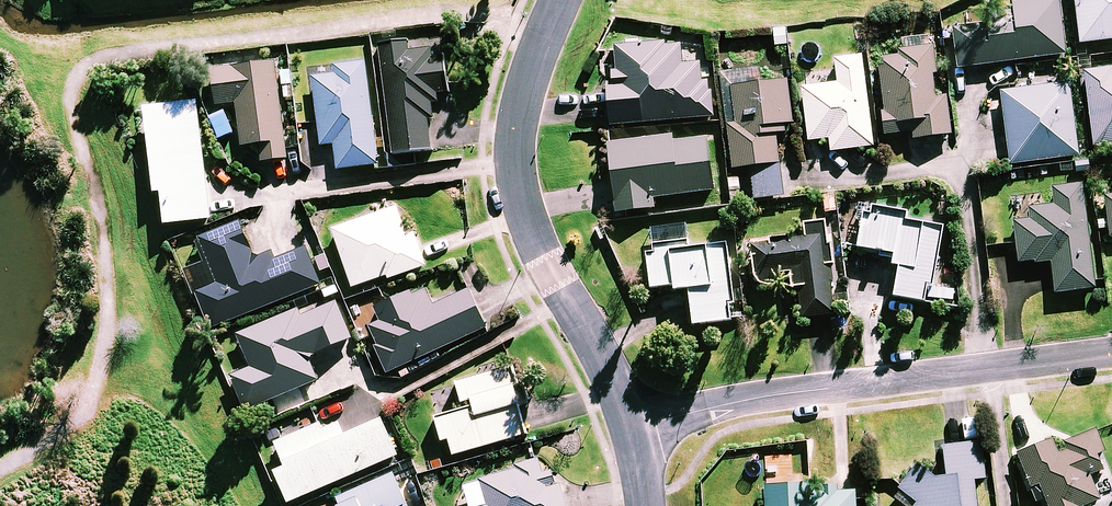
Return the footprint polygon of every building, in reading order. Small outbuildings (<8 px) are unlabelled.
[(1065,58),(1058,0),(1013,6),(1015,25),(954,33),(959,71),(1065,58)] [(1080,47),(1111,43),(1111,0),(1075,0),(1080,47)] [(928,51),(928,41),(902,43),(903,58),(879,60),(885,138),(913,135),(914,142),(951,139),(948,101),(938,102),(934,50),(928,51)] [(444,59),(434,60),(432,51),(412,54),(411,47),(382,50),(396,159),(433,154),(425,98),(449,95),(444,59)] [(682,68),(681,47),(613,52),(615,90),(608,91),(610,127),(712,121),(710,85),(702,85),(701,66),(682,68)] [(873,149),(862,59),(835,62),(838,86),(803,91),(809,144),(830,141),(832,155),(873,149)] [(379,168),(366,66),(311,73),(320,148),(336,146),(340,173),(379,168)] [(288,162),(279,67),(213,73),(216,107),(238,106),(242,150),(262,148),(263,165),(288,162)] [(1085,78),(1092,149),(1111,147),(1111,75),(1085,78)] [(793,127),(788,84),(732,91),(736,126),(728,127),(733,173),(751,170),(754,202),(784,199),(776,137),(786,136),(785,128),(793,127)] [(1079,160),(1070,87),(1001,96),(1011,169),(1079,160)] [(212,223),(199,106),(144,113),(147,141),(151,140),(157,198),(164,197),(168,228),(212,223)] [(675,145),(675,140),(608,149),(617,217),(655,212),(654,201),(714,194),(707,141),(675,145)] [(1095,292),(1083,187),(1052,191),(1054,208),(1030,211),(1032,223),(1015,224),(1020,267),(1052,263),(1055,296),(1095,292)] [(421,252),(406,208),(335,233),(355,290),(389,278),(391,282),(427,269),(421,252)] [(895,302),(922,306),(925,291),(933,292),(943,232),(905,226),(906,219),(865,212),(858,253),(887,258),(886,263),(893,264),(892,271),(899,272),(895,302)] [(256,264),(240,224),(201,240),(220,287),(197,296),(211,331),(320,287),(306,252),(275,264),(272,257),(256,264)] [(775,277),(787,275),(788,291),(799,289),(802,321),(834,318),(824,225),(805,227),(807,242),(754,248),(758,289),(776,287),(775,277)] [(685,251),(685,247),(646,252),(651,293),(688,288),(693,329),(736,324),(726,246),(685,251)] [(424,291),(376,313),(381,325),(369,330),(390,376),(487,332),(469,292),(432,309),(424,291)] [(354,342),(338,305),(305,318),(302,311),(237,338),(251,371),(231,379),(246,414),(319,383),(310,361),(354,342)] [(476,413),(439,423),(445,446),(454,444),(458,458),(528,438),(520,410),(531,407),(520,369),(458,387),(464,407),(473,404),(476,413)] [(383,423),(346,439),(338,421),(277,447),(288,471),(277,476),(290,505),(291,505),(399,459),(383,423)] [(1098,433),(1056,449),(1054,443),(1017,457),(1029,490),(1039,487),(1046,505),(1093,505),(1099,504),(1089,477),(1102,472),(1097,459),(1106,455),(1098,433)] [(945,478),(924,477),(917,467),(898,491),(911,504),(912,505),(977,505),(975,486),(985,486),(983,448),(943,450),(945,478)] [(554,463),(482,483),(488,505),(566,505),(554,463)] [(397,478),(337,500),(340,505),(407,505),(397,478)] [(808,489),(766,491),(766,505),(856,505),(856,494),(809,496),(808,489)]
